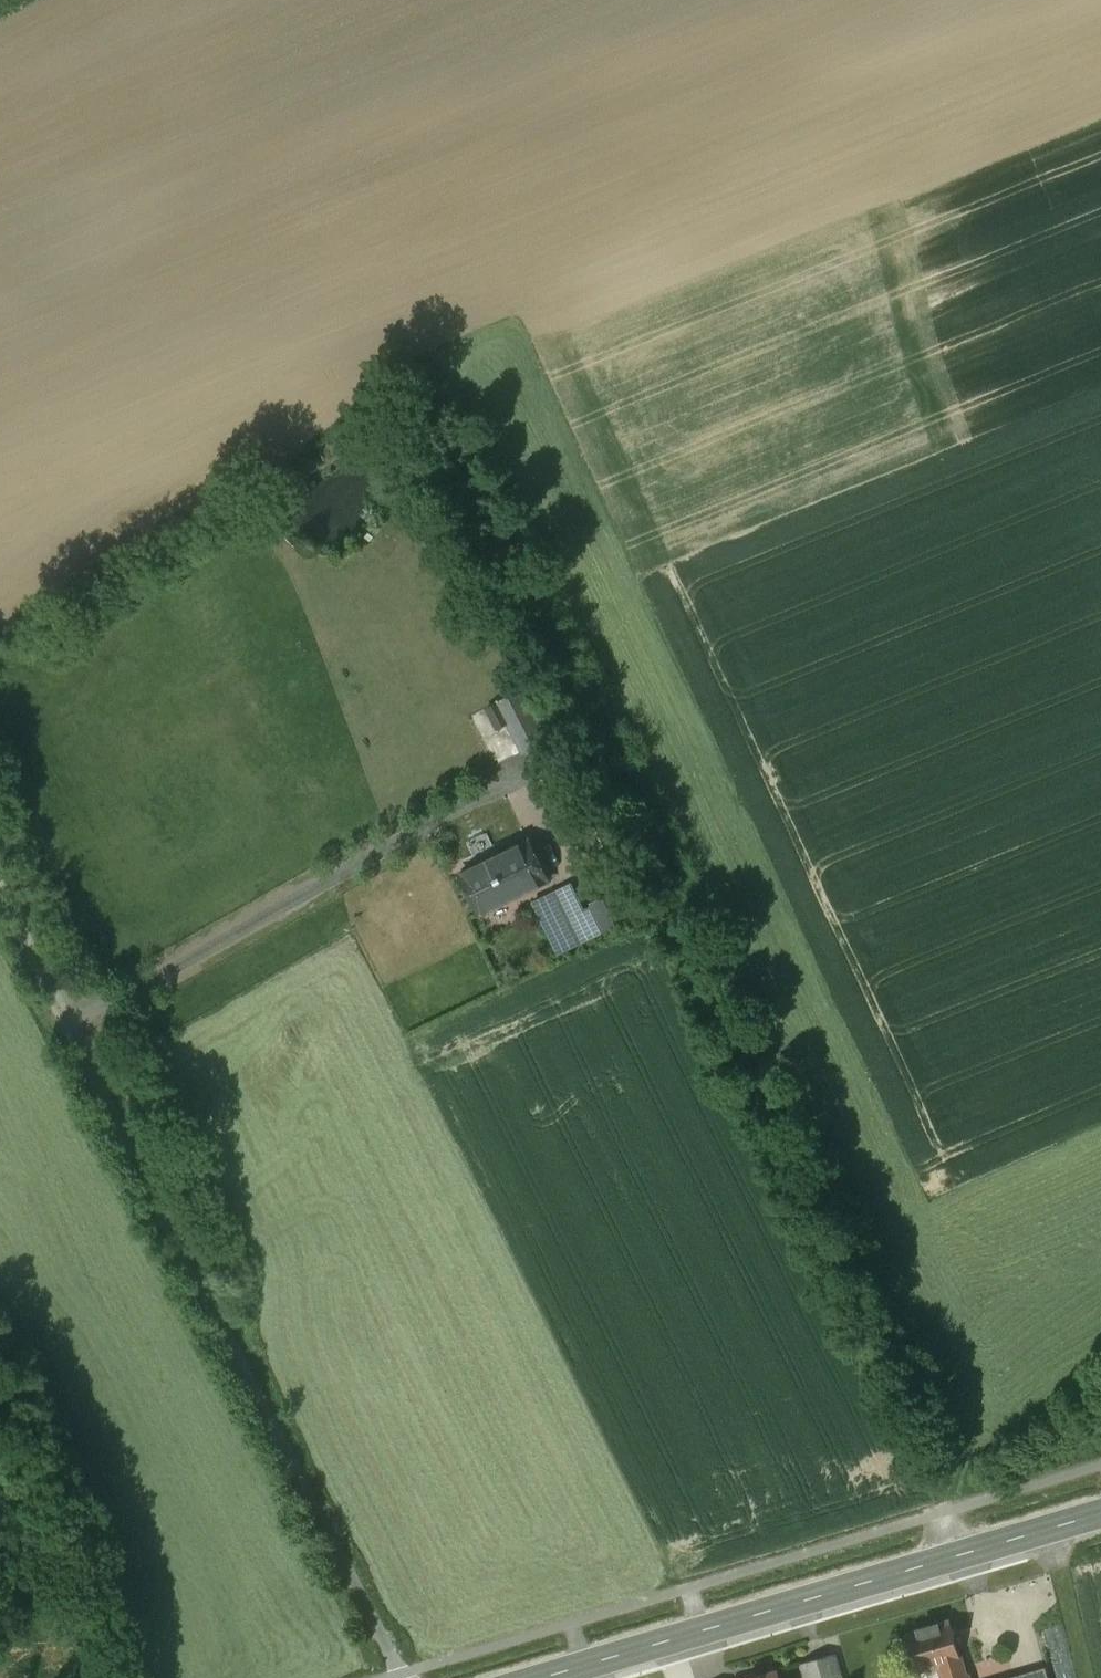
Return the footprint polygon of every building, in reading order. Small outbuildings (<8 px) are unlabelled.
[(521,692),(487,709),(498,729),(509,723),(524,752),(546,741),(521,692)] [(529,840),(461,874),(481,913),(549,880),(529,840)] [(570,884),(535,901),(560,953),(596,935),(570,884)] [(917,1671),(940,1664),(961,1658),(950,1620),(906,1632),(917,1671)] [(802,1663),(804,1673),(806,1677),(843,1677),(841,1672),(836,1653),(802,1663)] [(961,1658),(940,1664),(944,1677),(967,1677),(961,1658)] [(1009,1677),(1049,1677),(1046,1667),(1009,1677)] [(749,1677),(780,1677),(778,1670),(749,1677)]
